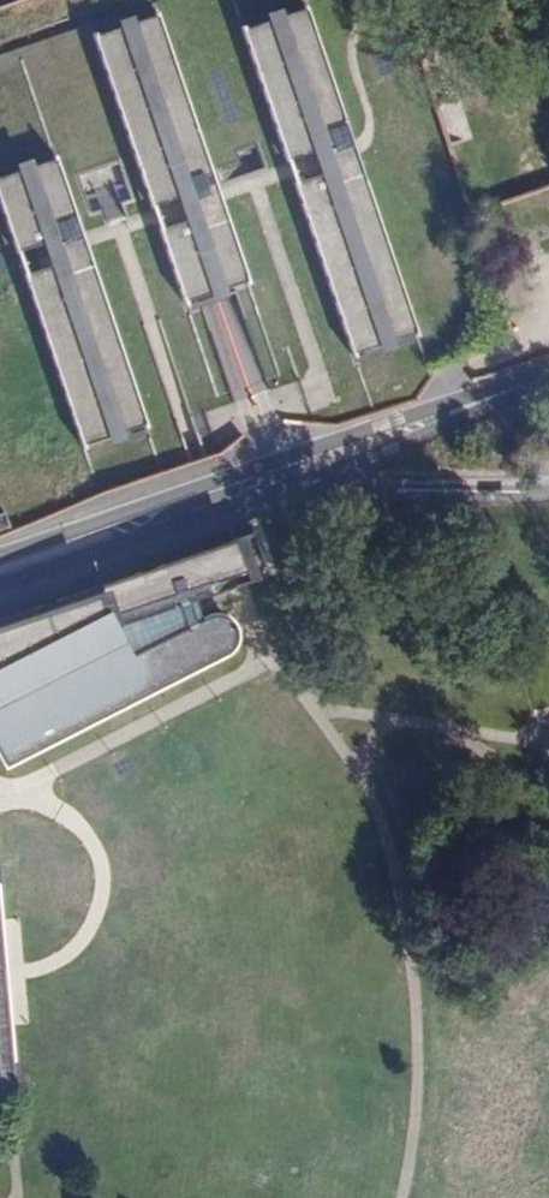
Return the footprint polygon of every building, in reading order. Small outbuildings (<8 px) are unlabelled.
[(294,9),(231,31),(277,165),(340,142),(294,9)] [(147,17),(84,39),(144,211),(208,189),(147,17)] [(465,90),(421,102),(435,146),(478,132),(465,90)] [(340,142),(277,165),(284,183),(347,160),(343,151),(340,142)] [(48,158),(0,175),(0,223),(12,258),(75,236),(48,158)] [(347,160),(284,183),(344,355),(407,332),(347,160)] [(208,189),(144,211),(147,219),(151,229),(214,207),(210,197),(208,189)] [(214,207),(151,229),(178,305),(240,283),(214,207)] [(75,236),(12,258),(18,276),(82,254),(75,236)] [(82,254),(18,276),(79,448),(141,426),(82,254)] [(269,589),(257,547),(235,553),(248,595),(269,589)] [(4,728),(0,730),(0,763),(5,773),(226,666),(230,663),(233,658),(236,649),(235,641),(232,635),(225,630),(220,628),(214,627),(207,628),(199,630),(194,612),(248,595),(235,553),(0,627),(0,719),(4,728)] [(13,1127),(0,947),(0,1123),(13,1127)]
